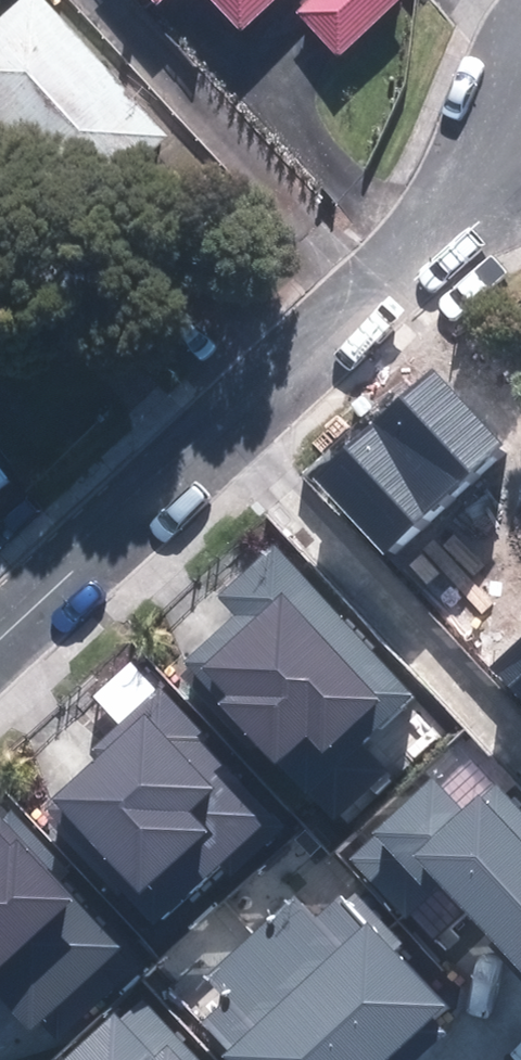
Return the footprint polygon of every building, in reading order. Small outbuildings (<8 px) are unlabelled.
[(53,0),(38,0),(0,35),(0,111),(96,215),(180,138),(53,0)] [(251,27),(281,0),(225,0),(251,27)] [(408,0),(323,0),(307,16),(349,58),(408,0)] [(375,421),(445,498),(504,445),(434,368),(375,421)] [(313,476),(384,553),(445,498),(375,421),(313,476)] [(415,697),(274,543),(216,595),(236,618),(215,637),(187,663),(332,821),(386,772),(361,746),(415,697)] [(490,668),(520,700),(520,639),(490,668)] [(43,810),(163,937),(281,828),(237,782),(245,774),(162,686),(91,751),(98,759),(83,773),(43,810)] [(497,787),(483,801),(479,796),(463,811),(433,778),(372,834),(374,836),(350,858),(406,919),(440,888),(487,939),(483,943),(520,984),(520,813),(497,787)] [(31,1029),(120,948),(56,882),(68,870),(10,812),(3,820),(0,817),(0,998),(9,1007),(31,1029)] [(393,951),(402,943),(356,893),(346,901),(341,895),(316,917),(296,896),(254,934),(371,1059),(388,1059),(444,1007),(393,951)] [(254,934),(209,976),(230,999),(202,1025),(226,1051),(219,1058),(221,1059),(371,1059),(254,934)] [(141,1000),(121,1018),(114,1010),(59,1059),(196,1059),(141,1000)]
